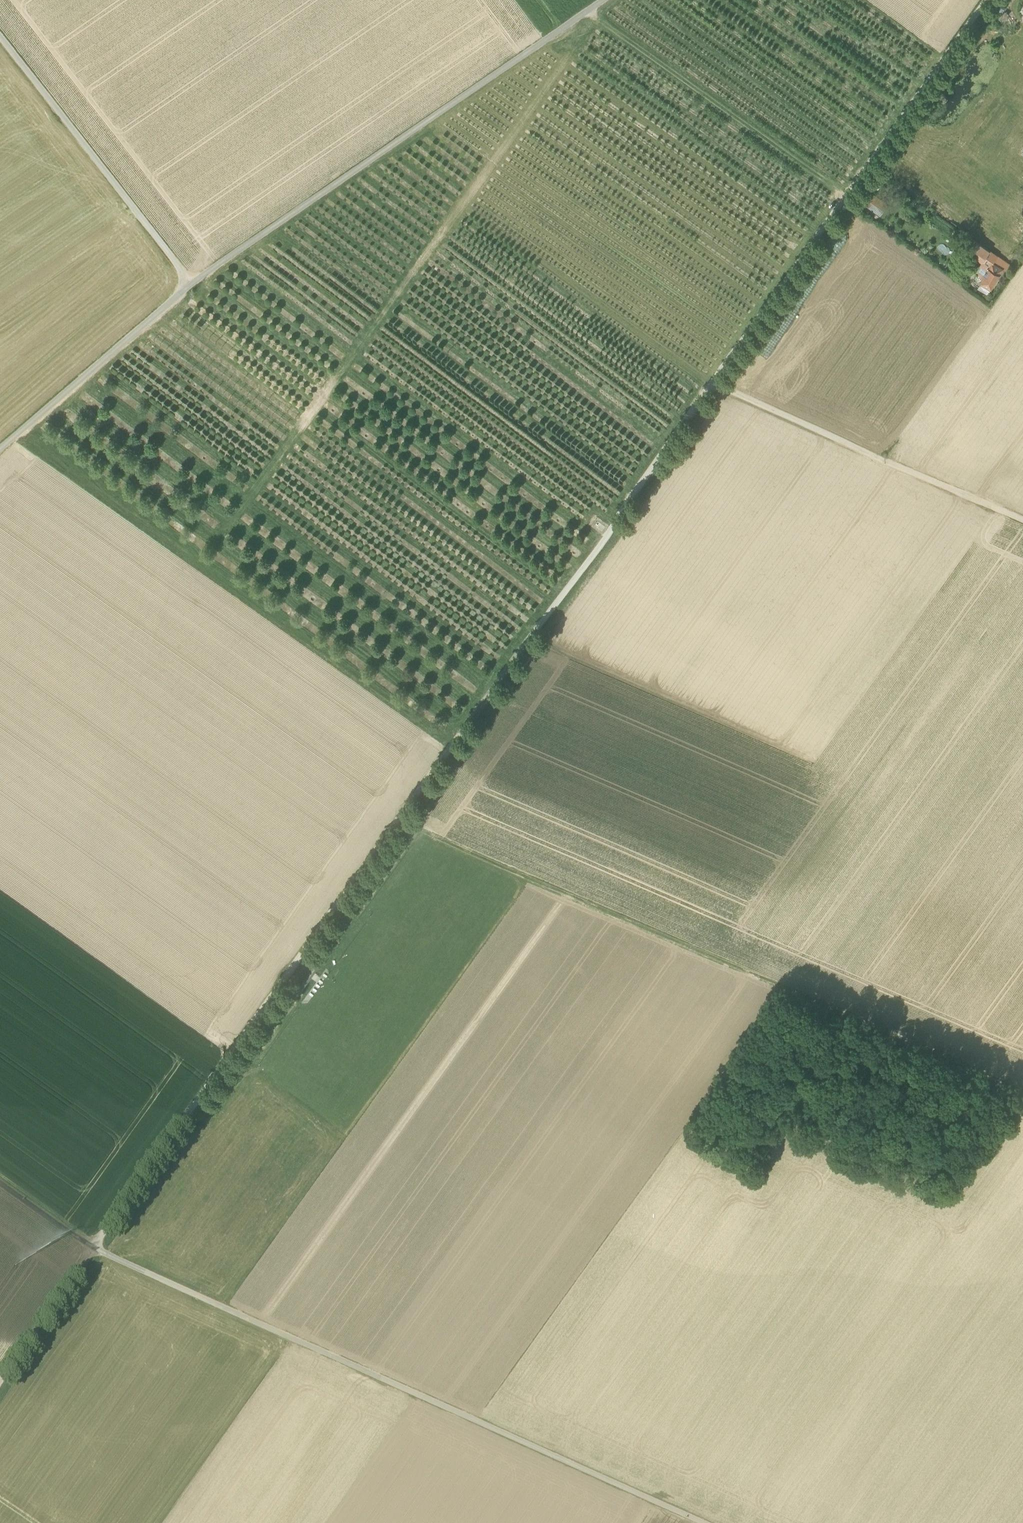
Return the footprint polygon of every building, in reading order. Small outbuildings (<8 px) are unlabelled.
[(865,203),(880,214),(887,204),(872,193),(865,203)] [(979,278),(982,280),(992,263),(1002,268),(1006,261),(997,256),(970,237),(963,248),(983,262),(976,273),(977,274),(981,275),(979,278)] [(1011,264),(1006,261),(1002,268),(1006,271),(1011,264)] [(991,288),(1002,268),(992,263),(982,280),(981,282),(991,288)] [(991,288),(981,282),(977,288),(987,294),(991,288)] [(338,930),(334,927),(327,936),(331,939),(338,930)] [(319,960),(313,956),(306,966),(312,970),(317,964),(319,960)] [(282,1007),(278,1004),(271,1014),(275,1017),(282,1007)]
